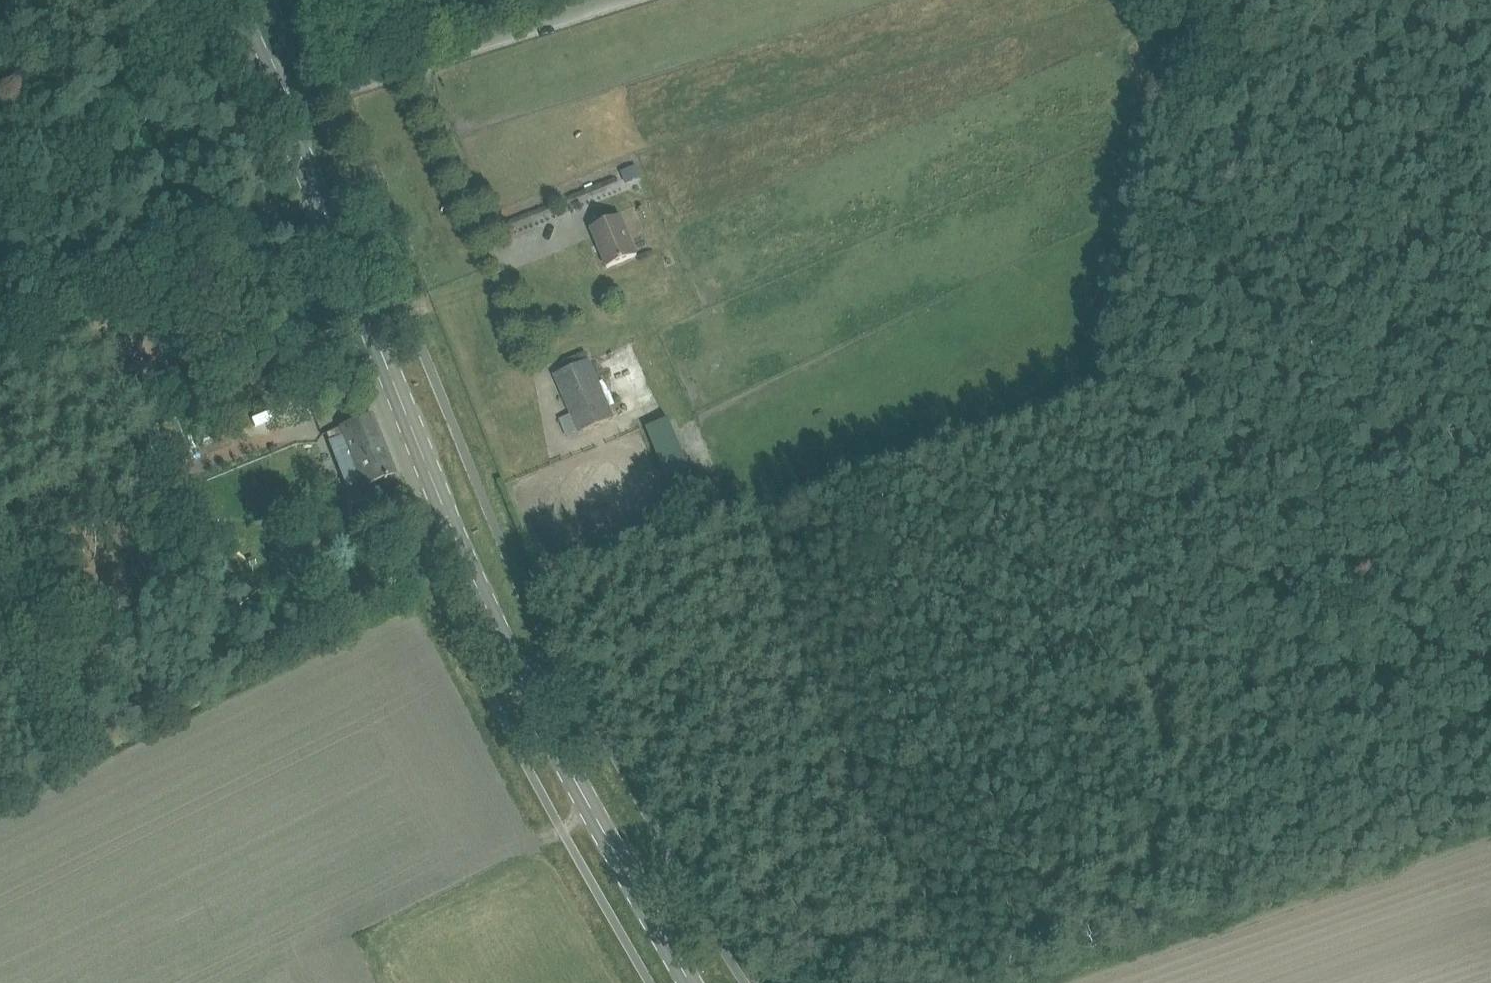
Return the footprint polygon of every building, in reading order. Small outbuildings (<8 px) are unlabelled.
[(643,179),(638,167),(620,173),(625,186),(643,179)] [(638,257),(621,217),(591,230),(607,270),(638,257)] [(615,420),(591,361),(554,376),(571,416),(560,421),(568,440),(615,420)] [(218,408),(229,437),(245,431),(234,402),(218,408)] [(248,421),(252,431),(268,425),(264,415),(248,421)] [(371,417),(352,424),(339,429),(363,488),(394,475),(371,417)] [(685,469),(664,419),(642,428),(663,478),(685,469)] [(176,421),(161,427),(177,467),(192,461),(176,421)] [(321,435),(332,467),(350,461),(339,429),(321,435)]
